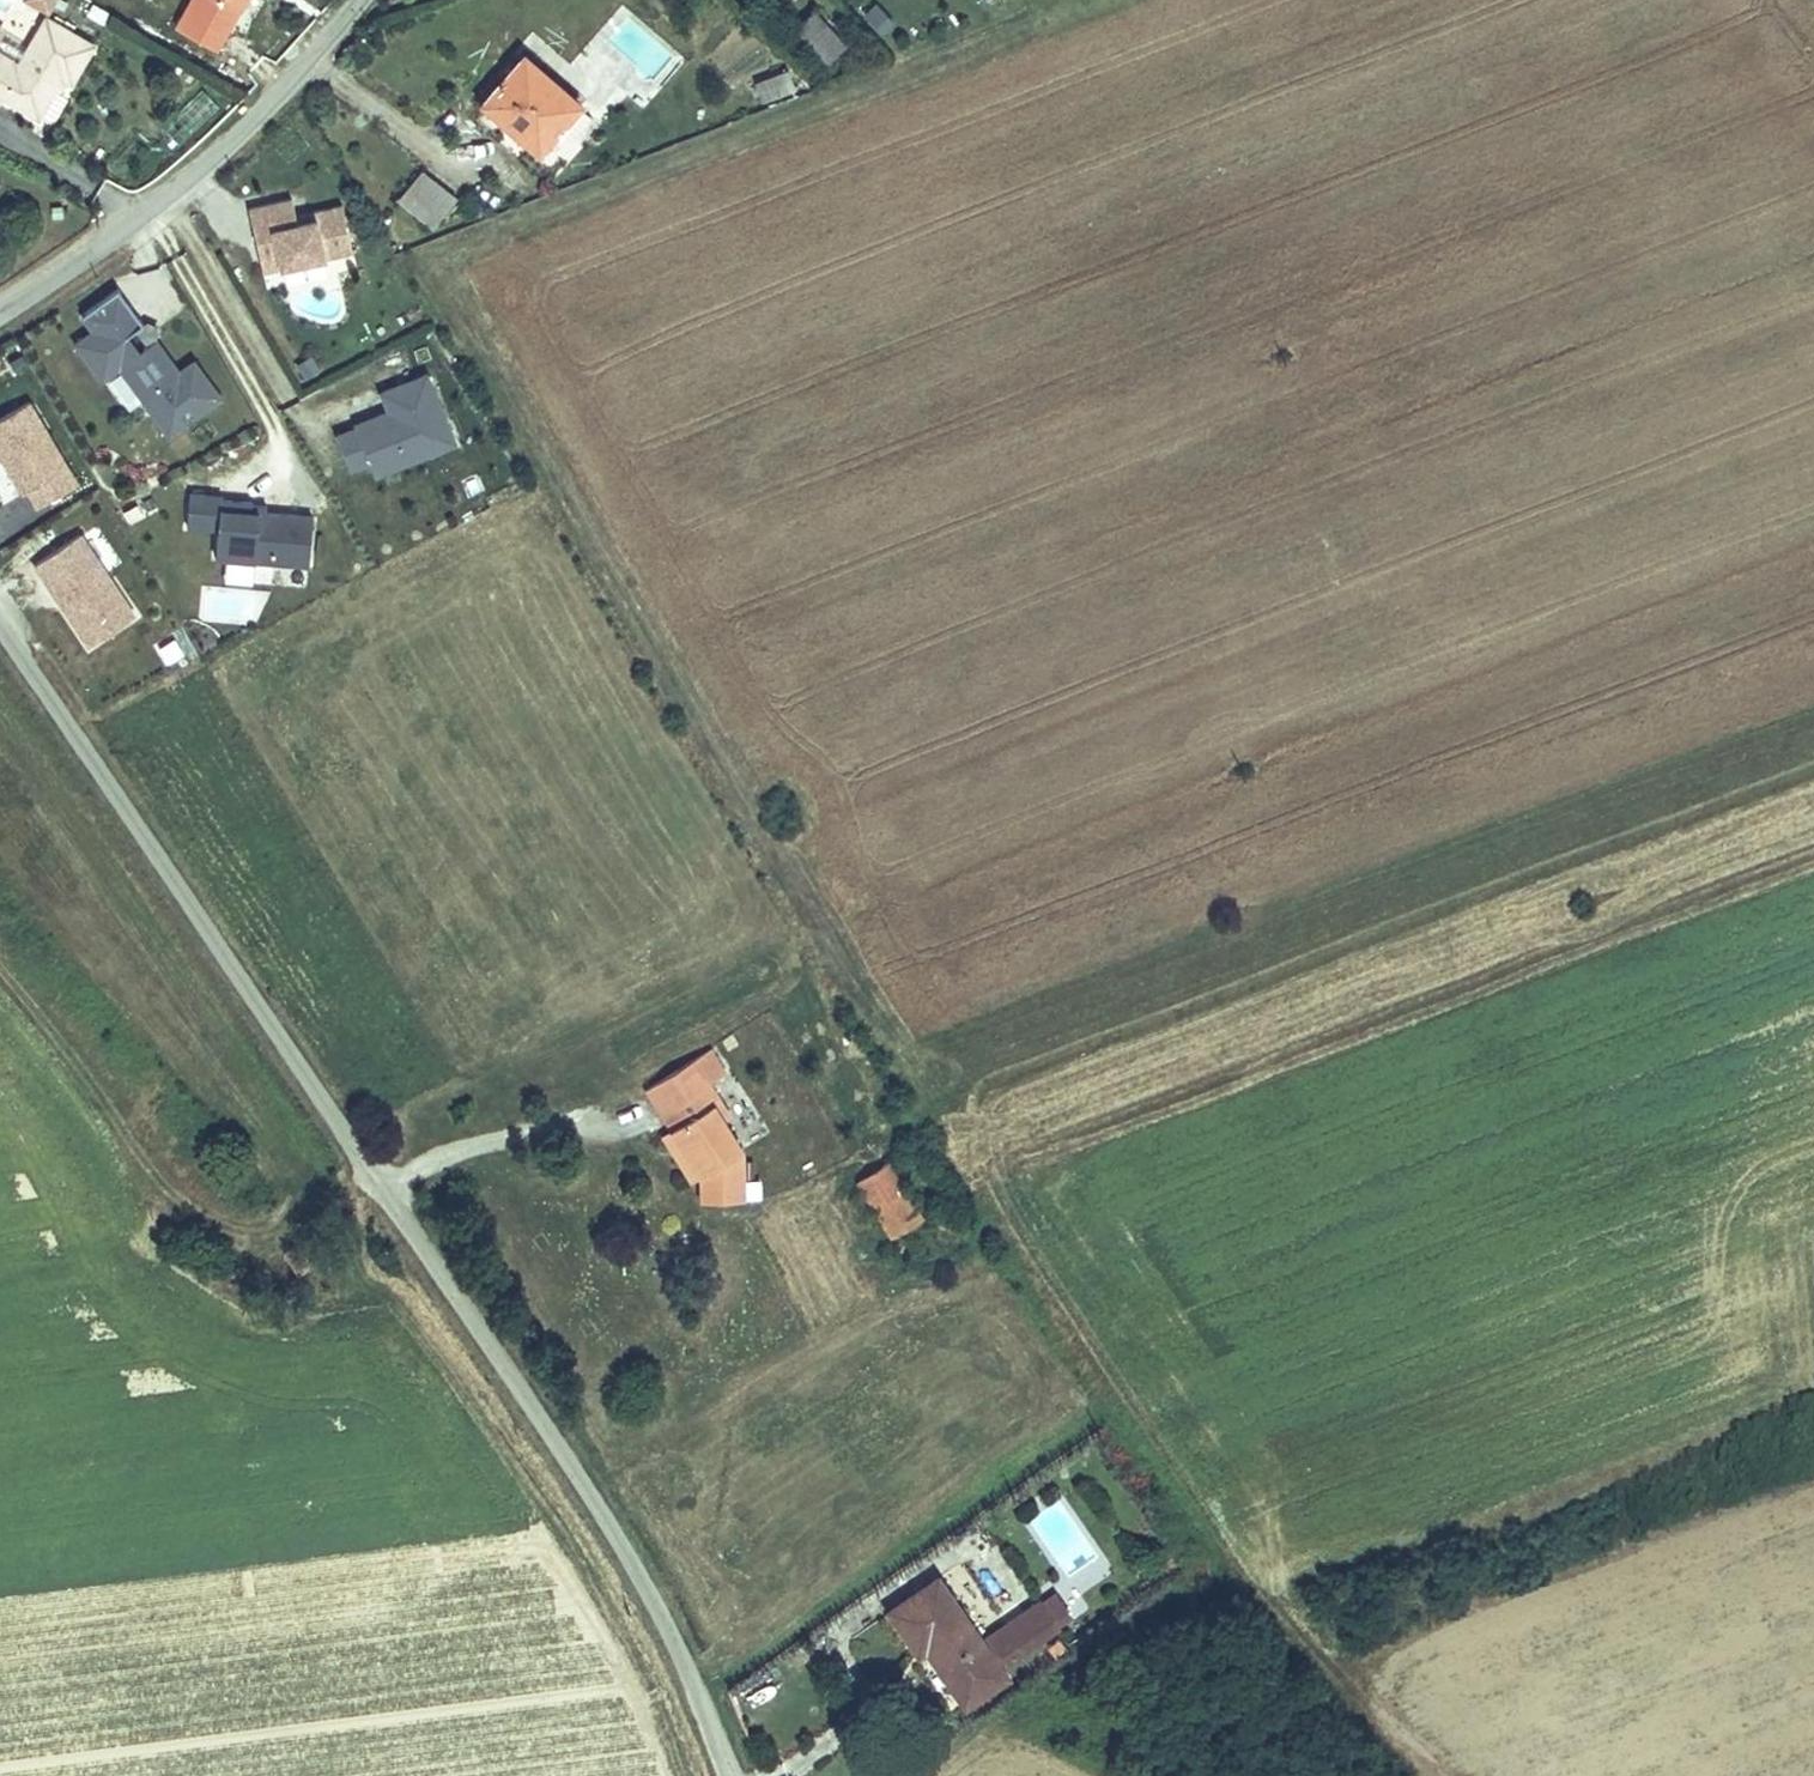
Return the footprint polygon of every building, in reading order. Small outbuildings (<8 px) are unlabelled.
[(12,16),(35,27),(44,8),(25,0),(19,0),(12,16)] [(222,47),(236,22),(245,6),(248,0),(192,0),(180,23),(222,47)] [(818,5),(798,24),(828,55),(847,35),(818,5)] [(260,14),(245,6),(236,22),(251,29),(260,14)] [(1,115),(5,109),(31,125),(53,88),(64,94),(87,54),(37,25),(12,68),(0,61),(0,114),(1,115)] [(479,97),(533,147),(576,101),(522,53),(479,97)] [(789,67),(755,75),(760,98),(794,90),(789,67)] [(428,225),(452,196),(418,168),(395,195),(394,197),(428,225)] [(293,190),(250,194),(257,265),(351,255),(346,202),(295,208),(293,190)] [(299,262),(264,272),(269,289),(304,279),(299,262)] [(72,338),(99,380),(122,366),(165,435),(224,399),(195,353),(179,363),(152,321),(146,325),(121,286),(78,313),(88,328),(72,338)] [(301,377),(320,370),(312,350),(293,357),(301,377)] [(370,461),(374,472),(457,444),(430,366),(379,383),(387,408),(334,426),(349,468),(370,461)] [(31,508),(80,480),(31,394),(0,412),(0,454),(31,508)] [(272,562),(310,564),(314,502),(188,494),(185,527),(215,529),(214,558),(225,558),(223,579),(271,582),(272,562)] [(85,527),(32,559),(85,648),(138,616),(85,527)] [(174,630),(152,641),(162,663),(185,653),(174,630)] [(714,1065),(699,1042),(686,1051),(702,1074),(714,1065)] [(702,1074),(686,1051),(638,1082),(662,1119),(694,1163),(696,1168),(697,1192),(739,1188),(735,1140),(705,1096),(713,1090),(702,1074)] [(694,1163),(662,1119),(655,1125),(687,1171),(696,1168),(694,1163)] [(881,1155),(856,1172),(890,1230),(916,1214),(881,1155)] [(996,1670),(977,1644),(931,1579),(882,1613),(912,1654),(920,1648),(959,1703),(999,1674),(996,1670)] [(1032,1606),(994,1633),(1012,1659),(1050,1631),(1032,1606)] [(994,1633),(977,1644),(996,1670),(1012,1659),(994,1633)]
